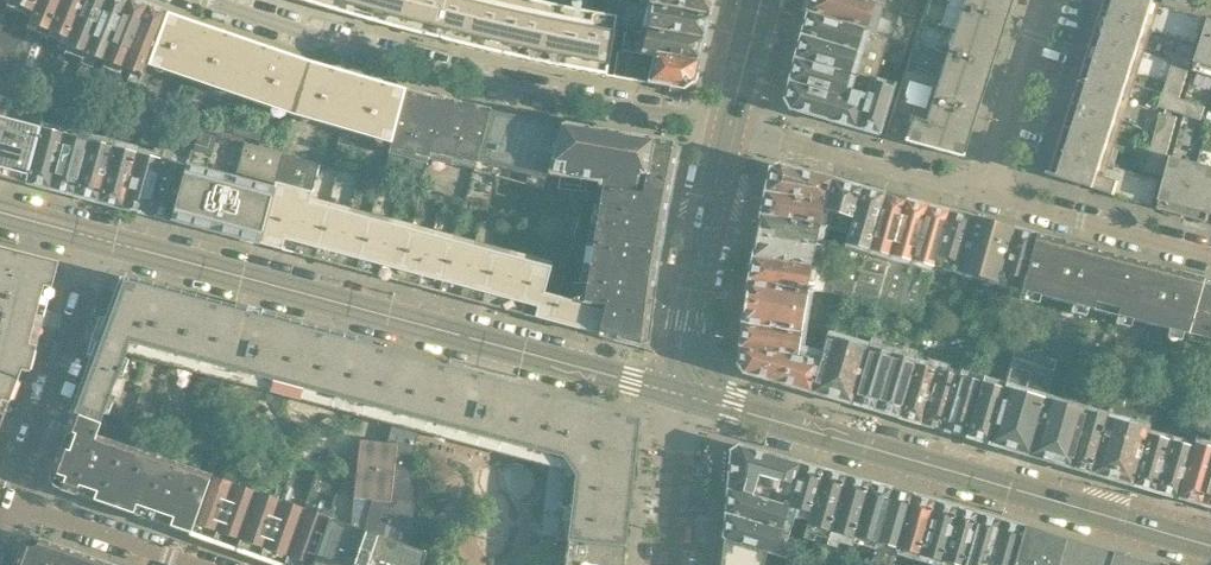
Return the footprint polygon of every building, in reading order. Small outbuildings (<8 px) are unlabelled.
[(6,5),(6,7),(33,19),(37,10),(41,0),(9,0),(6,5)] [(85,0),(41,0),(37,10),(33,19),(29,28),(37,32),(60,42),(66,44),(85,0)] [(66,44),(65,48),(86,56),(107,0),(85,0),(66,44)] [(86,56),(82,65),(91,68),(95,60),(106,63),(129,0),(107,0),(86,56)] [(130,0),(129,0),(106,63),(122,70),(145,6),(130,0)] [(304,3),(344,15),(384,26),(482,51),(522,60),(563,68),(605,76),(615,17),(594,13),(574,9),(555,6),(535,1),(528,0),(296,0),(304,3)] [(646,5),(650,6),(708,16),(712,0),(647,0),(646,5)] [(859,0),(810,0),(806,14),(873,35),(874,34),(907,44),(916,17),(859,0)] [(916,17),(919,6),(901,0),(859,0),(916,17)] [(1009,0),(927,0),(921,20),(998,44),(1012,1),(1009,0)] [(1147,29),(1155,2),(1149,0),(1108,0),(1052,174),(1051,173),(1050,175),(1095,190),(1104,163),(1132,74),(1147,29)] [(1205,18),(1155,2),(1147,29),(1197,44),(1205,18)] [(167,14),(145,6),(122,70),(130,73),(127,83),(137,87),(141,76),(142,76),(167,14)] [(708,16),(650,6),(646,28),(648,29),(702,39),(708,16)] [(888,39),(873,35),(806,14),(805,17),(801,21),(799,27),(801,33),(800,39),(881,62),(888,39)] [(168,73),(195,83),(213,37),(215,31),(168,15),(148,67),(150,67),(152,61),(170,67),(168,73)] [(984,88),(998,44),(921,20),(907,64),(984,88)] [(1210,20),(1194,71),(1210,77),(1210,20)] [(37,32),(29,28),(28,30),(19,50),(12,47),(0,43),(0,97),(12,100),(37,32)] [(702,39),(648,29),(647,36),(627,32),(624,51),(654,56),(696,63),(702,39)] [(262,47),(226,35),(224,41),(213,37),(195,83),(211,88),(213,82),(230,88),(228,94),(245,100),(261,53),(260,53),(262,47)] [(881,62),(800,39),(794,60),(855,78),(869,83),(869,84),(874,86),(881,62)] [(1159,107),(1201,120),(1205,107),(1180,99),(1196,49),(1180,44),(1159,107)] [(311,63),(273,51),(271,57),(261,53),(245,100),(294,116),(296,110),(311,63)] [(617,52),(613,76),(623,78),(628,54),(624,53),(617,52)] [(623,78),(623,79),(647,83),(651,58),(628,54),(623,78)] [(696,63),(654,56),(647,83),(683,89),(691,84),(696,63)] [(794,60),(788,83),(852,101),(853,95),(864,99),(866,92),(869,84),(869,83),(855,78),(794,60)] [(330,69),(311,63),(296,110),(314,115),(312,122),(344,131),(360,78),(342,72),(340,79),(329,75),(330,69)] [(965,146),(984,88),(907,64),(884,137),(961,158),(965,146)] [(62,95),(67,82),(55,77),(50,90),(62,95)] [(370,87),(372,81),(360,78),(344,131),(370,138),(372,132),(390,137),(403,90),(383,84),(381,90),(370,87)] [(852,101),(788,83),(784,101),(789,110),(855,129),(864,99),(853,95),(852,101)] [(893,91),(874,86),(869,84),(866,92),(864,99),(855,129),(879,136),(893,91)] [(403,90),(390,137),(388,143),(390,144),(389,148),(429,159),(431,153),(444,100),(403,90)] [(5,171),(22,103),(12,100),(0,97),(0,169),(5,171)] [(467,105),(444,100),(431,153),(453,158),(475,164),(489,111),(467,105)] [(72,101),(69,113),(86,117),(89,105),(72,101)] [(22,103),(5,171),(24,176),(22,182),(25,183),(42,122),(41,122),(44,109),(22,103)] [(560,126),(490,111),(489,111),(475,164),(474,171),(542,189),(546,176),(560,126)] [(1145,171),(1162,176),(1177,117),(1161,113),(1145,171)] [(42,122),(25,183),(49,190),(69,120),(61,118),(59,126),(42,122)] [(90,134),(79,131),(81,123),(69,120),(49,190),(74,196),(89,140),(90,134)] [(237,120),(233,134),(259,141),(263,128),(237,120)] [(623,136),(560,126),(546,176),(559,178),(583,182),(598,184),(597,188),(601,189),(632,194),(636,175),(645,177),(651,141),(623,136)] [(104,138),(90,134),(89,140),(74,196),(98,203),(117,133),(106,130),(104,138)] [(198,132),(194,145),(207,148),(211,136),(198,132)] [(139,147),(125,143),(127,136),(117,133),(98,203),(122,209),(139,147)] [(671,144),(651,141),(645,177),(636,175),(632,194),(667,200),(676,152),(671,144)] [(146,216),(165,146),(155,143),(153,151),(139,147),(122,209),(146,216)] [(257,245),(273,184),(281,154),(282,152),(248,143),(238,179),(191,166),(192,161),(187,160),(170,222),(257,245)] [(177,149),(165,146),(146,216),(170,222),(187,160),(175,157),(177,149)] [(432,237),(404,229),(322,207),(333,166),(319,162),(319,164),(281,154),(273,184),(257,245),(418,288),(432,237)] [(1173,157),(1159,209),(1208,223),(1210,215),(1210,167),(1173,157)] [(1160,181),(1104,163),(1095,190),(1153,208),(1160,181)] [(860,190),(777,166),(769,170),(764,193),(822,205),(821,213),(851,222),(860,190)] [(385,181),(420,189),(423,175),(389,167),(385,181)] [(663,220),(667,200),(632,194),(601,189),(597,188),(597,189),(588,187),(583,205),(663,220)] [(855,300),(883,196),(860,190),(851,222),(829,293),(855,300)] [(822,205),(764,193),(759,217),(818,228),(821,213),(822,205)] [(876,306),(904,201),(883,196),(855,300),(876,306)] [(898,312),(926,207),(904,201),(876,306),(898,312)] [(660,237),(663,220),(583,205),(578,223),(660,237)] [(933,270),(948,213),(926,207),(898,312),(920,318),(933,270)] [(970,219),(948,213),(933,270),(954,276),(970,219)] [(818,228),(759,217),(752,259),(811,270),(818,228)] [(991,225),(970,219),(954,276),(976,282),(991,225)] [(656,258),(660,237),(578,223),(572,245),(592,247),(656,258)] [(1013,230),(991,225),(976,282),(998,287),(1013,230)] [(1035,236),(1013,230),(998,287),(1020,293),(1020,292),(1035,236)] [(1106,255),(1035,236),(1020,292),(1092,311),(1106,255)] [(558,298),(565,272),(432,237),(418,288),(595,335),(603,307),(582,303),(568,301),(558,298)] [(653,278),(656,258),(592,247),(589,266),(653,278)] [(58,263),(0,248),(0,373),(26,383),(26,382),(18,379),(20,373),(29,373),(58,263)] [(1130,261),(1106,255),(1092,311),(1116,317),(1130,261)] [(811,270),(752,259),(748,282),(808,293),(813,294),(814,284),(809,283),(811,270)] [(1154,268),(1130,261),(1116,317),(1140,323),(1154,268)] [(653,278),(589,266),(586,285),(651,296),(653,278)] [(1202,281),(1154,268),(1140,323),(1187,335),(1202,281)] [(1202,281),(1187,335),(1210,341),(1210,283),(1202,281)] [(808,293),(748,282),(742,325),(801,334),(808,293)] [(639,419),(591,406),(129,284),(121,288),(102,337),(73,414),(100,425),(130,344),(197,361),(195,367),(351,408),(349,414),(391,426),(419,433),(456,443),(457,437),(530,456),(531,451),(549,455),(540,539),(625,549),(637,443),(639,419)] [(651,296),(586,285),(582,303),(603,307),(649,316),(651,296)] [(646,342),(649,316),(603,307),(595,335),(637,347),(646,342)] [(801,334),(742,325),(739,348),(800,359),(804,348),(799,347),(801,334)] [(828,335),(823,351),(810,393),(852,406),(867,351),(868,347),(828,335)] [(867,351),(852,406),(874,412),(893,346),(882,343),(879,354),(867,351)] [(893,346),(874,412),(897,419),(913,366),(913,364),(901,361),(904,349),(893,346)] [(1003,390),(987,445),(1007,451),(1036,352),(1016,346),(1003,389),(1003,390)] [(823,351),(804,348),(800,359),(739,348),(737,366),(742,374),(810,393),(823,351)] [(1036,352),(1007,451),(1028,457),(1044,401),(1057,359),(1036,352)] [(1079,365),(1098,370),(1100,362),(1081,357),(1079,365)] [(1108,357),(1105,368),(1125,373),(1128,363),(1108,357)] [(913,366),(897,419),(920,425),(938,363),(927,360),(924,370),(913,366)] [(938,363),(920,425),(943,432),(958,379),(946,376),(949,366),(938,363)] [(0,373),(0,427),(3,418),(12,421),(26,383),(0,373)] [(958,379),(943,432),(965,438),(981,384),(959,377),(958,379)] [(1117,378),(1106,418),(1090,475),(1131,487),(1148,428),(1159,391),(1124,380),(1117,378)] [(981,384),(965,438),(987,445),(1003,390),(981,384)] [(200,401),(188,399),(185,409),(198,412),(200,401)] [(1044,401),(1028,457),(1048,463),(1064,406),(1044,401)] [(159,418),(178,423),(181,411),(162,405),(159,418)] [(1064,406),(1048,463),(1069,469),(1085,413),(1064,406)] [(1154,493),(1176,414),(1168,411),(1162,432),(1148,428),(1131,487),(1154,493)] [(1085,413),(1069,469),(1090,475),(1106,418),(1085,413)] [(113,508),(133,451),(95,437),(100,425),(73,414),(49,479),(53,487),(113,508)] [(1176,500),(1193,442),(1199,421),(1176,414),(1154,493),(1176,500)] [(426,554),(408,547),(410,540),(413,525),(414,519),(414,515),(414,509),(414,506),(413,503),(413,500),(412,497),(411,491),(411,486),(411,480),(411,474),(411,469),(412,463),(412,457),(414,452),(415,446),(419,433),(391,426),(387,443),(360,440),(353,498),(362,499),(358,512),(369,515),(363,532),(328,519),(312,564),(423,564),(426,554)] [(1176,500),(1199,506),(1210,466),(1210,434),(1208,433),(1204,445),(1193,442),(1176,500)] [(801,464),(737,446),(730,451),(727,491),(769,503),(773,491),(792,496),(801,464)] [(189,535),(209,477),(133,451),(113,508),(189,535)] [(809,515),(822,470),(801,464),(792,496),(788,509),(809,515)] [(1199,506),(1210,510),(1210,466),(1199,506)] [(829,533),(845,477),(822,470),(809,515),(807,522),(802,537),(813,541),(817,530),(829,533)] [(209,477),(189,535),(213,543),(233,485),(209,477)] [(845,477),(829,533),(825,544),(835,547),(838,536),(852,540),(852,538),(868,484),(845,477)] [(891,490),(868,484),(852,538),(875,545),(891,490)] [(233,485),(213,543),(237,551),(257,494),(233,485)] [(913,497),(891,490),(875,545),(871,558),(879,561),(878,564),(893,564),(897,550),(913,497)] [(809,515),(788,509),(769,503),(727,491),(725,516),(788,534),(793,519),(795,519),(807,522),(809,515)] [(257,494),(237,551),(260,559),(280,502),(257,494)] [(917,557),(933,503),(913,497),(897,550),(917,557)] [(260,559),(276,564),(285,564),(304,510),(280,502),(260,559)] [(957,509),(933,503),(917,557),(941,564),(957,509)] [(285,564),(312,564),(328,519),(331,512),(323,509),(320,516),(304,510),(285,564)] [(978,516),(957,509),(941,564),(964,564),(978,516)] [(785,548),(788,534),(725,516),(722,541),(766,553),(786,559),(789,549),(785,548)] [(978,516),(964,564),(986,564),(999,522),(978,516)] [(999,522),(986,564),(1012,564),(1023,528),(999,522)] [(1066,541),(1023,528),(1012,564),(1059,564),(1066,541)] [(625,549),(540,539),(539,543),(536,544),(533,545),(531,546),(528,548),(526,549),(524,551),(522,554),(520,556),(519,559),(518,562),(517,564),(623,564),(625,549)] [(24,545),(16,564),(72,564),(76,555),(35,541),(24,545)] [(719,564),(763,564),(766,553),(722,541),(719,564)] [(1088,547),(1066,541),(1059,564),(1083,564),(1088,547)] [(1088,547),(1083,564),(1108,564),(1111,554),(1088,547)] [(1111,554),(1108,564),(1149,564),(1111,554)] [(96,562),(76,555),(72,564),(95,564),(96,562)]
